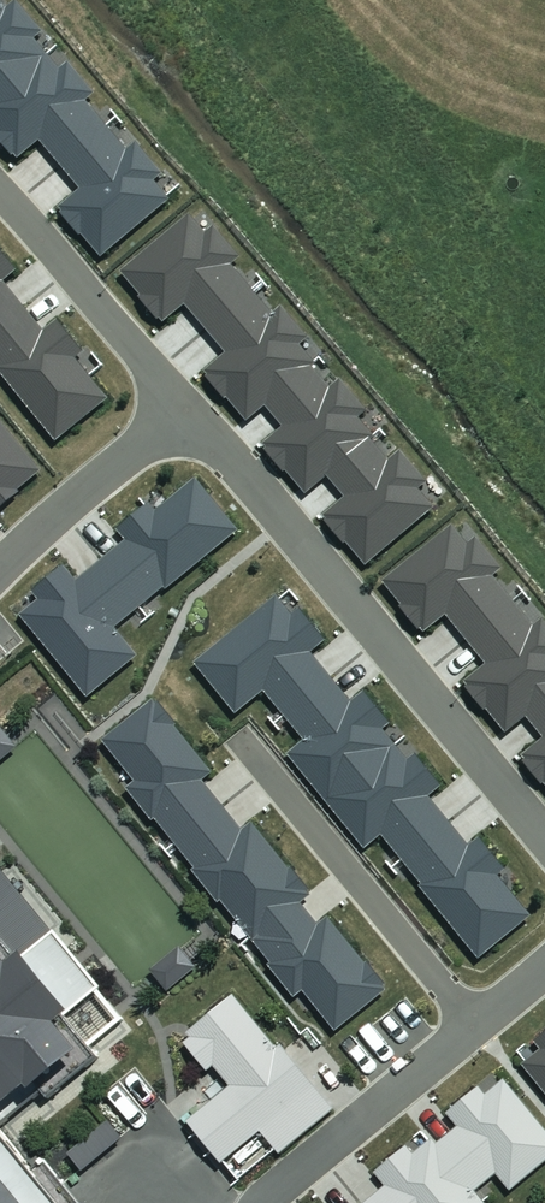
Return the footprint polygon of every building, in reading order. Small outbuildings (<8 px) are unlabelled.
[(48,52),(35,37),(44,29),(20,0),(15,0),(8,6),(4,0),(0,0),(0,91),(48,52)] [(62,164),(110,124),(88,98),(96,92),(69,60),(60,67),(48,52),(0,91),(0,138),(13,154),(15,152),(19,157),(42,139),(62,164)] [(82,187),(60,205),(64,210),(62,212),(81,234),(83,232),(103,256),(172,198),(155,179),(164,171),(138,141),(130,148),(110,124),(62,164),(82,187)] [(207,327),(255,288),(234,263),(243,256),(216,224),(208,231),(192,213),(122,271),(142,294),(140,295),(159,318),(161,317),(165,321),(187,303),(207,327)] [(26,305),(5,279),(19,268),(0,246),(0,326),(26,305)] [(248,419),(266,404),(314,365),(318,362),(303,343),(311,337),(285,305),(275,313),(255,288),(207,327),(227,352),(207,368),(211,373),(207,375),(227,399),(229,397),(248,419)] [(26,305),(0,326),(0,363),(1,364),(0,365),(0,371),(57,441),(110,398),(76,357),(85,351),(59,318),(45,329),(26,305)] [(307,493),(329,475),(373,438),(376,435),(361,416),(369,409),(342,376),(331,385),(314,365),(266,404),(284,426),(265,442),(268,447),(266,448),(285,471),(287,469),(307,493)] [(22,493),(20,489),(43,470),(0,418),(0,511),(22,493)] [(348,541),(368,564),(436,507),(421,488),(429,481),(403,449),(391,459),(373,438),(329,475),(347,496),(326,514),(329,518),(327,520),(346,543),(348,541)] [(240,530),(197,478),(158,511),(151,502),(118,529),(126,539),(101,560),(140,607),(166,585),(168,588),(240,530)] [(448,614),(468,639),(516,601),(495,575),(504,567),(479,536),(471,543),(455,524),(385,580),(404,604),(402,606),(420,629),(423,627),(427,631),(448,614)] [(116,626),(140,607),(101,560),(78,579),(65,565),(36,589),(42,597),(21,615),(89,697),(140,655),(116,626)] [(293,614),(279,596),(196,663),(237,714),(266,690),(286,716),(333,677),(313,652),(328,639),(302,607),(293,614)] [(528,716),(544,702),(544,618),(536,625),(516,601),(468,639),(488,664),(467,680),(470,685),(468,687),(486,710),(488,708),(508,732),(528,716)] [(353,700),(333,677),(286,716),(306,741),(289,754),(328,802),(398,745),(385,729),(392,723),(365,690),(353,700)] [(176,843),(224,804),(204,780),(214,773),(175,725),(178,723),(161,701),(158,703),(155,699),(103,741),(136,781),(127,788),(153,820),(156,818),(176,843)] [(528,716),(544,737),(544,702),(528,716)] [(19,747),(2,725),(0,727),(0,762),(19,747)] [(524,754),(528,758),(525,761),(544,784),(544,783),(544,737),(524,754)] [(410,759),(398,745),(328,802),(366,849),(384,835),(403,859),(451,820),(431,796),(444,785),(418,753),(410,759)] [(253,938),(301,900),(311,893),(255,823),(244,831),(224,804),(176,843),(196,869),(193,871),(219,903),(223,901),(253,938)] [(472,845),(451,820),(403,859),(424,884),(422,887),(481,959),(534,915),(500,874),(507,868),(481,837),(472,845)] [(33,1088),(36,1092),(56,1075),(59,1079),(45,1091),(49,1096),(99,1055),(92,1046),(125,1019),(96,984),(0,868),(0,1115),(33,1088)] [(305,991),(336,1031),(388,991),(384,985),(387,983),(370,962),(367,964),(331,917),(321,925),(301,900),(253,938),(273,964),(270,966),(295,998),(305,991)] [(152,971),(169,992),(198,968),(182,947),(152,971)] [(188,1122),(223,1164),(261,1133),(279,1154),(334,1109),(282,1045),(279,1048),(235,996),(188,1034),(192,1038),(185,1044),(208,1072),(216,1066),(232,1086),(188,1122)] [(522,1064),(544,1093),(544,1034),(535,1042),(541,1050),(522,1064)] [(544,1165),(544,1127),(506,1080),(487,1095),(481,1088),(448,1114),(459,1127),(438,1144),(477,1192),(499,1174),(513,1191),(544,1165)] [(0,1134),(0,1202),(57,1202),(0,1134)] [(477,1192),(438,1144),(434,1139),(415,1154),(408,1146),(375,1172),(387,1186),(365,1202),(486,1202),(477,1192)]
